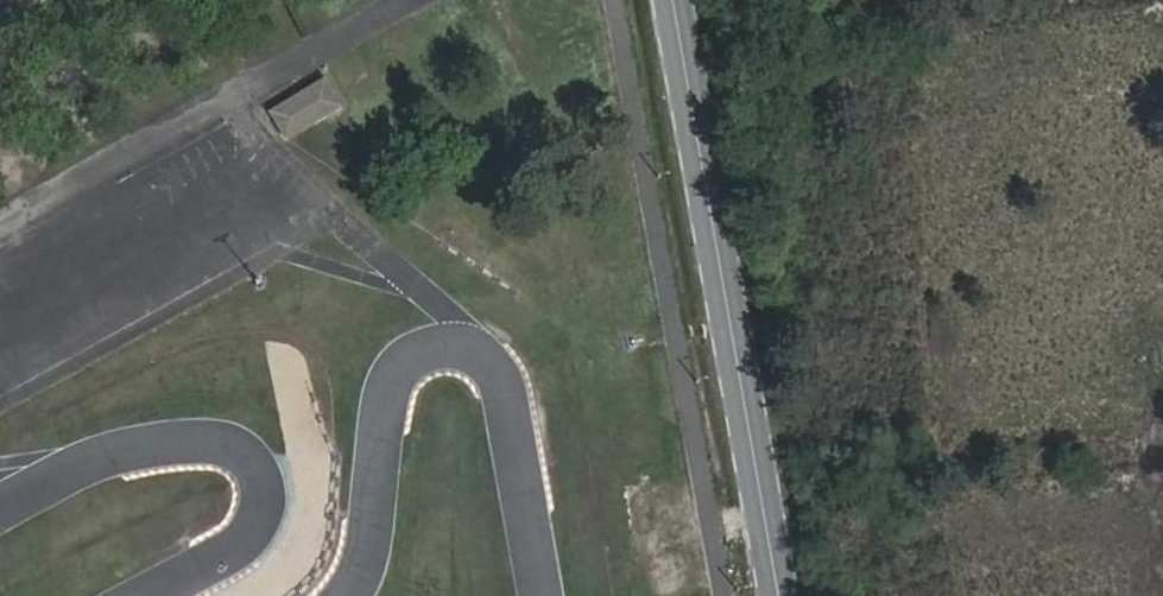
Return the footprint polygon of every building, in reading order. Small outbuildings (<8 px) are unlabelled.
[(297,121),(271,133),(277,148),(334,118),(321,91),(288,108),(297,121)] [(265,120),(271,133),(297,121),(288,108),(265,120)]
